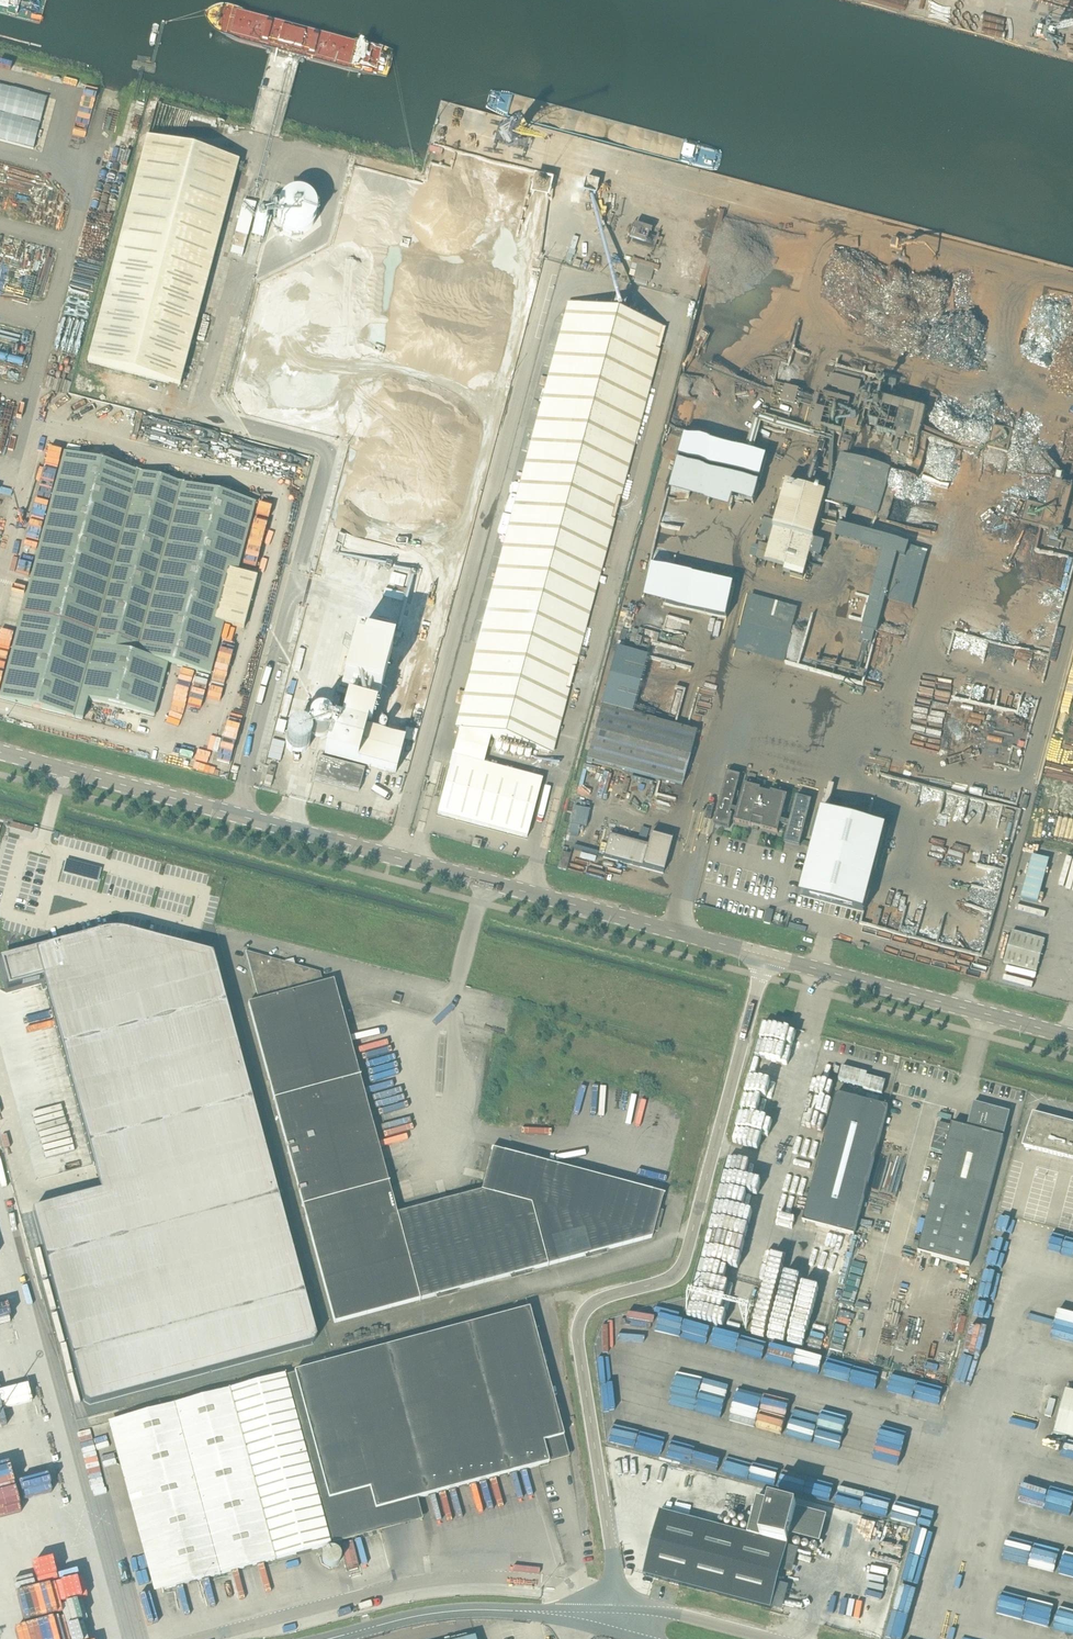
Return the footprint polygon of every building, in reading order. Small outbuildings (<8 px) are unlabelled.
[(261,106),(272,107),(274,96),(262,94),(261,106)] [(457,112),(451,132),(473,138),(478,117),(457,112)] [(132,133),(133,119),(121,118),(120,132),(132,133)] [(106,134),(98,163),(122,170),(130,140),(106,134)] [(178,387),(237,165),(146,141),(87,363),(178,387)] [(409,175),(416,177),(414,184),(421,186),(425,169),(411,166),(409,175)] [(90,192),(86,207),(95,209),(99,195),(90,192)] [(276,212),(276,214),(276,216),(276,217),(277,219),(277,221),(278,222),(279,224),(279,225),(280,227),(282,228),(283,229),(284,230),(286,231),(287,232),(289,233),(291,233),(292,234),(294,234),(296,234),(297,234),(299,234),(301,233),(303,233),(304,232),(306,231),(307,230),(309,229),(310,228),(311,227),(312,225),(313,224),(314,222),(314,221),(315,219),(315,218),(316,216),(316,214),(316,212),(315,211),(315,209),(314,207),(314,206),(313,204),(312,203),(311,201),(310,200),(309,199),(307,198),(306,197),(304,196),(303,195),(301,195),(299,194),(297,194),(296,194),(294,194),(292,194),(291,195),(289,195),(287,196),(286,197),(284,198),(283,199),(282,200),(280,201),(279,203),(279,204),(278,206),(277,207),(277,209),(276,211),(276,212)] [(245,201),(232,247),(244,250),(256,205),(245,201)] [(20,253),(38,258),(40,252),(36,251),(38,244),(23,241),(20,253)] [(572,263),(578,243),(571,242),(566,262),(572,263)] [(549,753),(552,742),(662,328),(572,304),(458,729),(549,753)] [(142,389),(144,382),(125,377),(123,384),(142,389)] [(787,387),(783,403),(797,406),(801,391),(787,387)] [(913,415),(915,405),(898,402),(896,412),(913,415)] [(900,432),(893,458),(913,463),(920,437),(900,432)] [(246,619),(256,578),(236,572),(254,504),(64,453),(0,697),(0,698),(82,720),(88,698),(154,716),(168,664),(210,675),(224,623),(244,629),(246,619)] [(828,495),(818,493),(812,515),(812,516),(822,518),(828,495)] [(1045,508),(1040,528),(1052,531),(1057,511),(1045,508)] [(393,572),(390,584),(405,587),(408,576),(393,572)] [(839,629),(842,618),(805,606),(801,617),(818,622),(814,636),(831,642),(830,644),(842,648),(848,632),(839,629)] [(379,696),(392,649),(354,640),(342,686),(379,696)] [(400,682),(403,670),(393,667),(390,679),(400,682)] [(371,727),(375,710),(344,701),(338,723),(364,730),(366,726),(371,727)] [(692,789),(695,778),(707,736),(600,707),(589,750),(586,760),(692,789)] [(330,723),(327,720),(324,717),(319,716),(315,717),(311,720),(309,723),(308,728),(309,732),(311,736),(315,738),(319,739),(324,738),(327,736),(330,732),(331,728),(330,723)] [(395,774),(404,741),(364,730),(338,723),(332,722),(324,755),(395,774)] [(406,728),(404,738),(415,741),(418,731),(406,728)] [(309,737),(307,733),(303,730),(298,729),(293,730),(290,733),(287,737),(286,741),(287,746),(290,750),(293,753),(298,753),(303,753),(307,750),(309,746),(310,741),(309,737)] [(285,743),(272,739),(267,759),(280,762),(285,743)] [(319,758),(313,780),(345,788),(358,792),(364,770),(319,758)] [(270,787),(275,767),(269,765),(264,785),(270,787)] [(540,788),(450,765),(437,814),(527,838),(540,788)] [(727,773),(714,824),(730,828),(733,815),(731,814),(732,811),(737,813),(738,809),(733,808),(741,777),(727,773)] [(771,794),(760,791),(761,789),(744,784),(738,809),(737,813),(734,822),(751,826),(752,824),(754,825),(753,829),(758,831),(759,826),(762,827),(761,829),(778,833),(780,824),(781,821),(788,796),(771,792),(771,794)] [(780,824),(789,826),(784,842),(800,846),(809,812),(812,801),(796,797),(790,823),(781,821),(780,824)] [(574,807),(569,834),(578,836),(580,827),(586,828),(589,810),(574,807)] [(809,864),(800,896),(864,912),(886,827),(822,811),(819,823),(816,837),(809,864)] [(609,836),(603,857),(663,873),(671,841),(650,835),(647,845),(609,836)] [(480,848),(482,841),(474,839),(472,846),(480,848)] [(566,870),(571,855),(562,852),(558,868),(566,870)] [(1059,858),(1041,853),(1032,893),(1050,897),(1059,858)] [(764,922),(770,924),(774,911),(768,909),(764,922)] [(1022,926),(1020,932),(1046,939),(1048,932),(1022,926)] [(100,933),(1,959),(9,989),(44,980),(101,1193),(32,1211),(84,1401),(89,1404),(313,1344),(316,1338),(264,1144),(212,955),(130,933),(125,932),(121,931),(117,931),(113,931),(108,932),(104,932),(100,933)] [(1037,972),(1045,940),(1012,931),(1004,963),(1037,972)] [(323,983),(320,972),(245,951),(259,1000),(248,1003),(251,1014),(334,1323),(652,1237),(663,1194),(492,1149),(481,1191),(397,1214),(362,1086),(334,980),(323,983)] [(400,1004),(402,997),(394,995),(392,1002),(400,1004)] [(883,1095),(886,1081),(867,1076),(868,1073),(842,1067),(839,1080),(864,1087),(863,1090),(883,1095)] [(855,1236),(889,1107),(835,1093),(801,1221),(855,1236)] [(970,1266),(1011,1112),(974,1103),(967,1128),(952,1124),(918,1252),(970,1266)] [(1033,1113),(1029,1127),(1031,1127),(1030,1131),(1029,1130),(1024,1147),(1072,1159),(1072,1124),(1033,1113)] [(529,1309),(292,1373),(326,1500),(370,1489),(375,1510),(417,1499),(549,1463),(543,1442),(564,1436),(529,1309)] [(904,1368),(913,1327),(868,1318),(866,1330),(843,1325),(837,1354),(904,1368)] [(924,1333),(916,1365),(938,1371),(946,1339),(924,1333)] [(165,1589),(337,1543),(292,1373),(119,1419),(165,1589)] [(1066,1390),(1054,1433),(1072,1438),(1072,1392),(1066,1390)] [(40,1466),(28,1470),(35,1499),(61,1493),(57,1479),(44,1482),(40,1466)] [(13,1493),(2,1494),(3,1506),(14,1505),(13,1493)] [(820,1543),(827,1516),(757,1497),(748,1534),(660,1510),(653,1538),(644,1575),(771,1609),(790,1535),(820,1543)] [(894,1534),(851,1523),(825,1618),(868,1630),(894,1534)] [(785,1612),(788,1602),(779,1599),(776,1610),(785,1612)] [(120,1632),(122,1638),(129,1638),(126,1630),(120,1632)]
